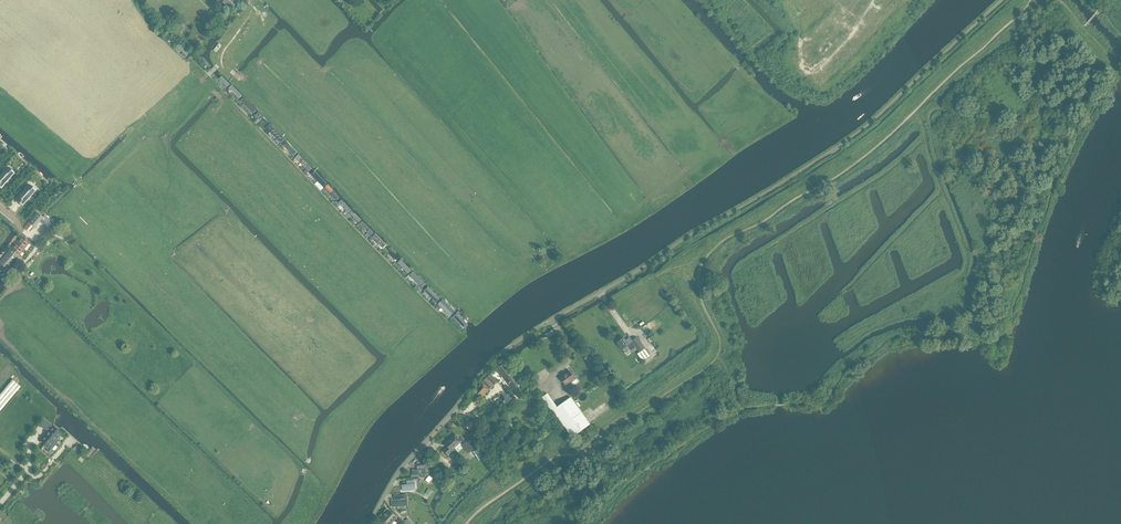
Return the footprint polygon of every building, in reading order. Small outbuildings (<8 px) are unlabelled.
[(235,0),(225,0),(222,3),(229,9),(231,10),(236,4),(238,2),(235,0)] [(164,31),(161,34),(173,43),(175,40),(164,31)] [(190,54),(178,44),(176,47),(187,57),(190,54)] [(212,66),(201,55),(199,58),(209,68),(212,66)] [(216,70),(213,74),(227,88),(231,85),(216,70)] [(232,86),(229,88),(239,100),(242,97),(232,86)] [(244,98),(241,101),(253,114),(256,111),(244,98)] [(257,113),(255,115),(263,124),(266,122),(257,113)] [(270,124),(266,128),(282,143),(285,139),(270,124)] [(285,140),(282,144),(294,156),(297,153),(285,140)] [(298,154),(295,157),(308,171),(312,168),(298,154)] [(0,176),(0,188),(15,172),(8,167),(0,176)] [(315,171),(311,174),(323,187),(327,184),(315,171)] [(30,184),(16,200),(22,206),(36,190),(30,184)] [(328,185),(325,188),(337,201),(340,198),(328,185)] [(341,200),(338,202),(348,213),(351,211),(341,200)] [(351,211),(349,214),(359,223),(361,220),(351,211)] [(29,223),(24,228),(28,231),(32,226),(34,228),(41,220),(52,229),(56,225),(45,215),(43,218),(36,213),(28,223),(29,223)] [(362,222),(360,224),(371,236),(374,234),(362,222)] [(376,234),(372,237),(383,248),(386,245),(376,234)] [(0,262),(0,264),(7,270),(29,243),(21,236),(0,262)] [(390,249),(387,252),(396,261),(399,258),(390,249)] [(401,260),(397,263),(409,275),(412,271),(401,260)] [(413,272),(410,275),(423,288),(426,285),(413,272)] [(428,287),(424,291),(437,303),(441,299),(428,287)] [(442,300),(438,304),(450,317),(455,312),(442,300)] [(456,315),(453,318),(466,331),(469,328),(456,315)] [(623,338),(617,343),(618,344),(617,344),(619,347),(620,347),(624,353),(629,349),(630,352),(636,347),(640,352),(637,354),(643,361),(650,356),(636,338),(632,341),(629,338),(625,341),(623,338)] [(584,358),(593,370),(598,367),(589,355),(584,358)] [(512,390),(520,383),(513,374),(516,372),(513,368),(510,370),(505,363),(496,370),(512,390)] [(578,381),(576,379),(578,378),(572,369),(560,378),(566,386),(571,383),(572,385),(574,385),(578,382),(578,381)] [(489,390),(497,381),(490,374),(481,383),(482,384),(473,395),(479,400),(488,390),(489,390)] [(0,395),(0,411),(20,387),(12,380),(0,395)] [(571,398),(557,408),(547,394),(542,398),(552,412),(553,411),(572,437),(590,424),(571,398)] [(43,419),(39,425),(47,432),(40,440),(44,444),(42,446),(47,449),(46,451),(47,453),(49,453),(52,452),(52,450),(52,449),(57,443),(55,442),(61,434),(57,430),(56,430),(56,431),(52,427),(52,426),(43,419)] [(469,430),(474,426),(469,420),(464,425),(469,430)] [(461,437),(459,439),(455,435),(446,443),(449,446),(443,451),(448,456),(454,450),(453,449),(459,443),(461,445),(469,454),(474,449),(466,441),(465,442),(461,437)] [(473,452),(479,461),(484,457),(478,448),(473,452)] [(417,471),(413,471),(413,476),(419,475),(419,477),(421,478),(425,477),(425,470),(424,465),(416,466),(417,471)] [(415,490),(414,485),(414,480),(406,481),(407,486),(402,486),(403,491),(415,490)] [(394,500),(392,501),(392,506),(404,505),(407,504),(407,499),(407,495),(394,496),(394,500)] [(381,518),(387,523),(395,523),(397,522),(394,520),(396,518),(396,517),(389,511),(381,518)]
